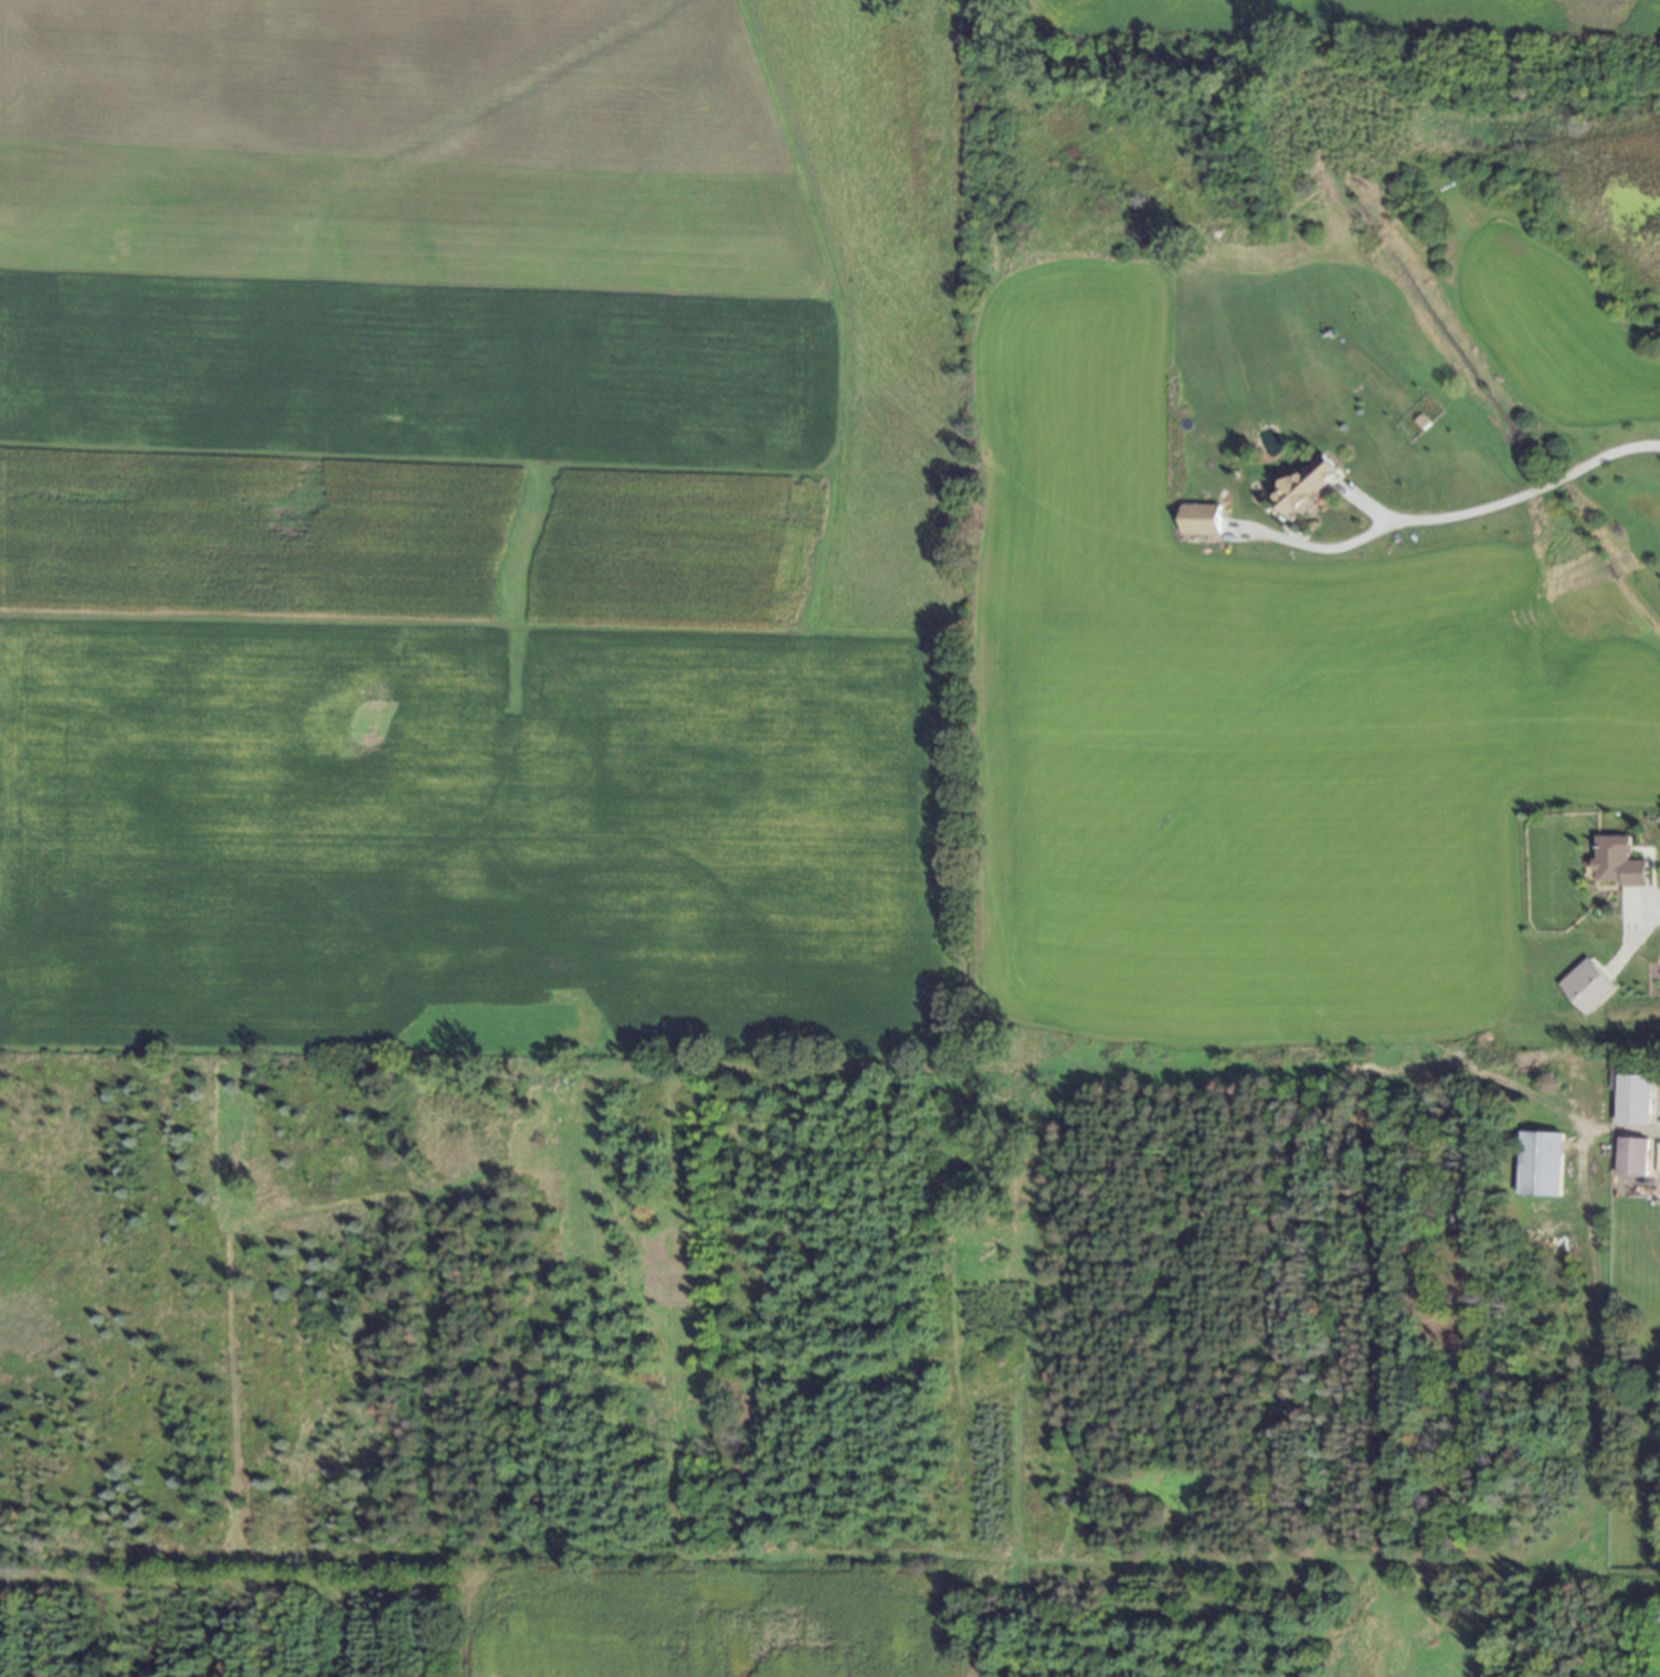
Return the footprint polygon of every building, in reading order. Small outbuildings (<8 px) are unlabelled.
[(1411,420),(1419,412),(1427,421),(1419,428),(1411,420)] [(1272,499),(1292,520),(1341,474),(1324,454),(1272,499)] [(1183,507),(1182,535),(1220,537),(1220,507),(1183,507)] [(1596,879),(1596,868),(1592,868),(1592,856),(1595,856),(1595,832),(1630,834),(1630,842),(1632,842),(1631,850),(1627,850),(1627,857),(1646,857),(1647,883),(1621,883),(1621,879),(1596,879)] [(1557,981),(1587,955),(1614,986),(1584,1011),(1557,981)] [(1633,1063),(1633,1072),(1650,1073),(1648,1123),(1614,1121),(1616,1086),(1607,1086),(1608,1061),(1633,1063)] [(1521,1132),(1563,1134),(1559,1198),(1518,1196),(1521,1132)] [(1616,1135),(1648,1135),(1646,1175),(1615,1174),(1616,1135)]
